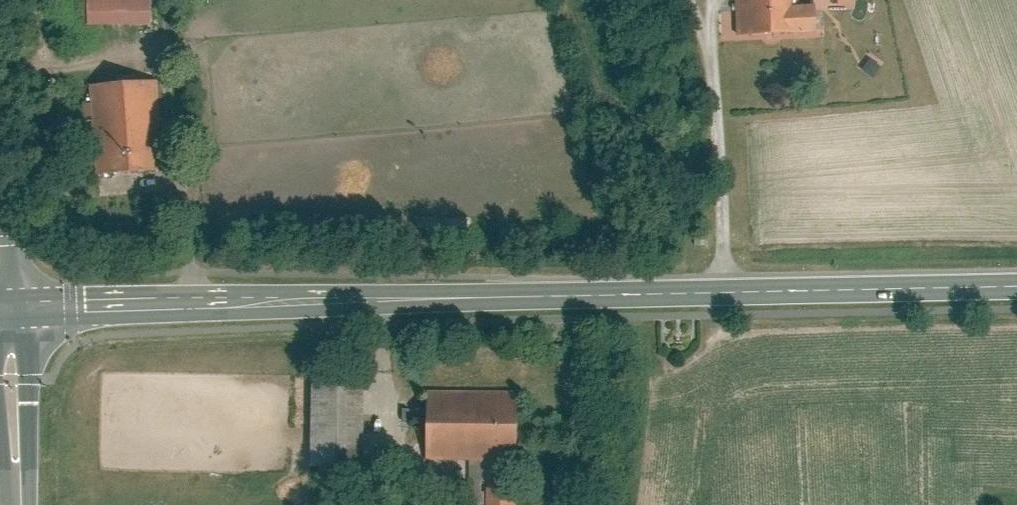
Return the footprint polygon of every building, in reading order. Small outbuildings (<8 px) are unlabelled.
[(103,22),(165,22),(165,0),(103,0),(103,22)] [(739,31),(800,31),(800,0),(739,0),(739,31)] [(168,78),(101,81),(106,169),(173,166),(168,78)] [(363,467),(365,388),(318,386),(315,465),(363,467)] [(491,457),(514,458),(516,394),(431,392),(430,456),(491,457)] [(514,458),(491,457),(491,504),(515,504),(514,458)]
